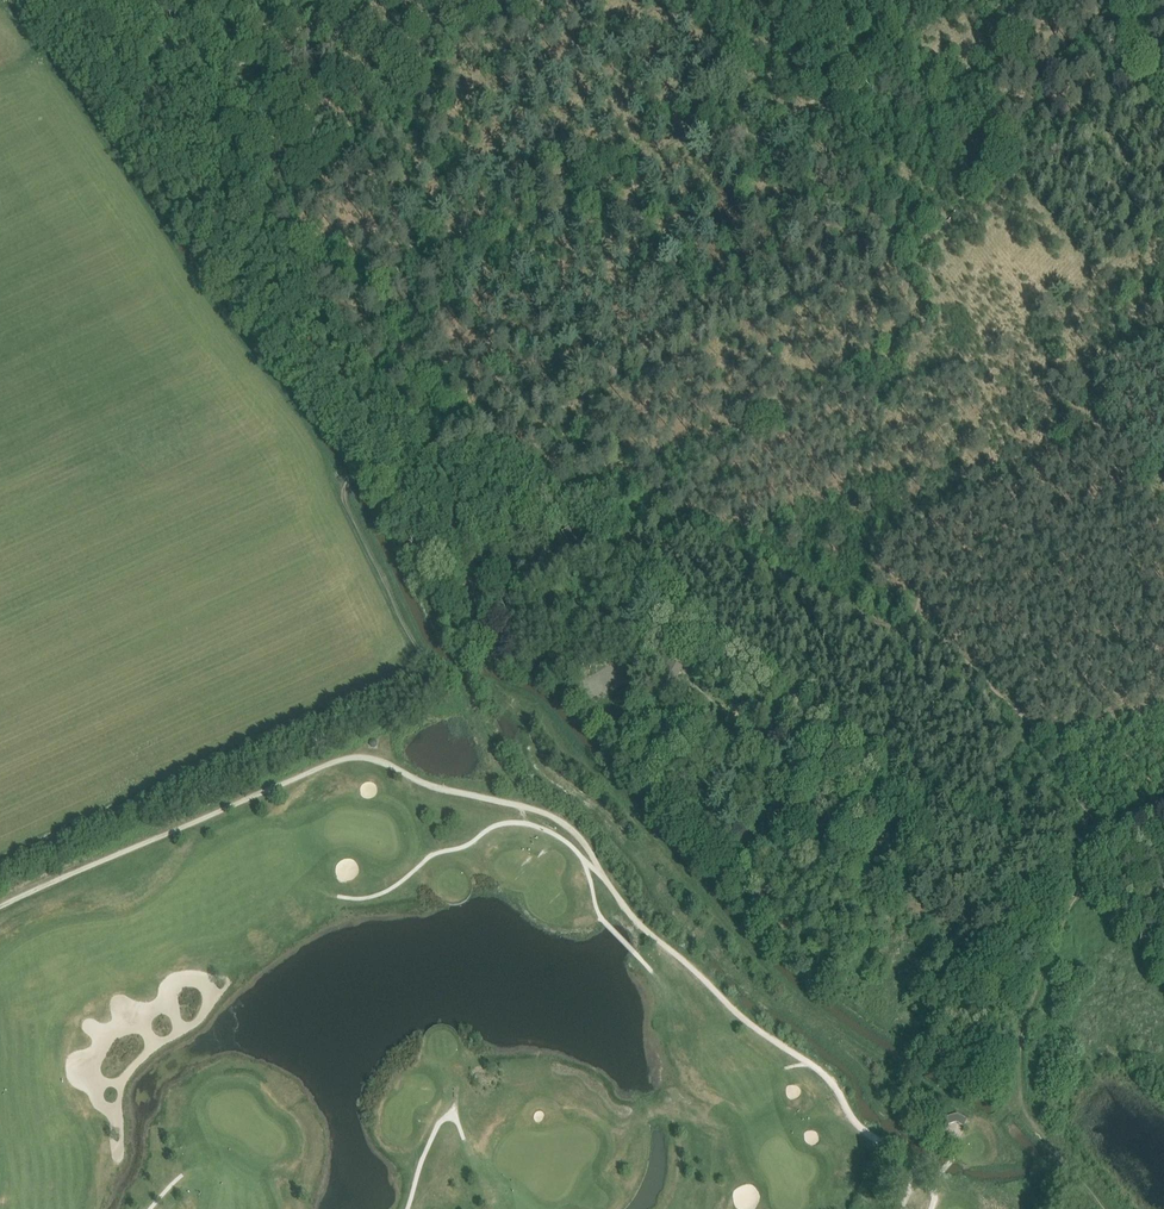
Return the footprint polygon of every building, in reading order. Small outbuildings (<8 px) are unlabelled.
[(642,607),(633,608),(634,625),(644,624),(643,613),(645,613),(644,611),(643,611),(642,607)] [(682,667),(670,661),(661,678),(672,684),(680,670),(682,667)] [(732,742),(738,737),(734,732),(728,738),(732,742)] [(671,750),(677,746),(669,735),(663,739),(671,750)] [(761,740),(749,752),(755,757),(766,745),(761,740)] [(689,748),(681,754),(687,762),(697,756),(690,747),(689,748)] [(728,757),(724,753),(715,761),(718,765),(728,757)] [(783,803),(773,813),(777,817),(789,807),(785,802),(783,803)] [(882,840),(881,841),(892,849),(889,852),(887,850),(885,853),(894,859),(901,850),(895,845),(898,842),(887,834),(883,839),(882,838),(881,839),(882,840)] [(747,883),(736,870),(731,875),(742,887),(747,883)] [(758,889),(748,897),(761,912),(771,903),(758,889)] [(866,957),(877,965),(883,957),(872,949),(866,957)] [(957,1114),(946,1118),(948,1125),(956,1122),(963,1126),(967,1120),(957,1114)]
